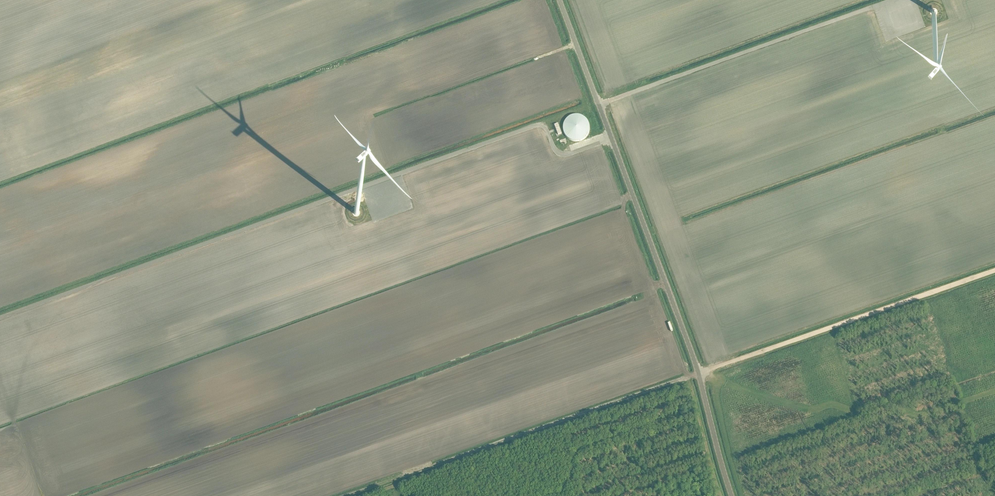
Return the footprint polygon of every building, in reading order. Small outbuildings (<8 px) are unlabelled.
[(568,139),(571,141),(574,142),(578,142),(581,141),(584,140),(587,137),(589,134),(590,131),(590,127),(590,124),(588,121),(586,118),(582,116),(579,115),(575,115),(572,115),(569,117),(566,119),(564,122),(563,126),(563,130),(563,133),(565,136),(568,139)]
